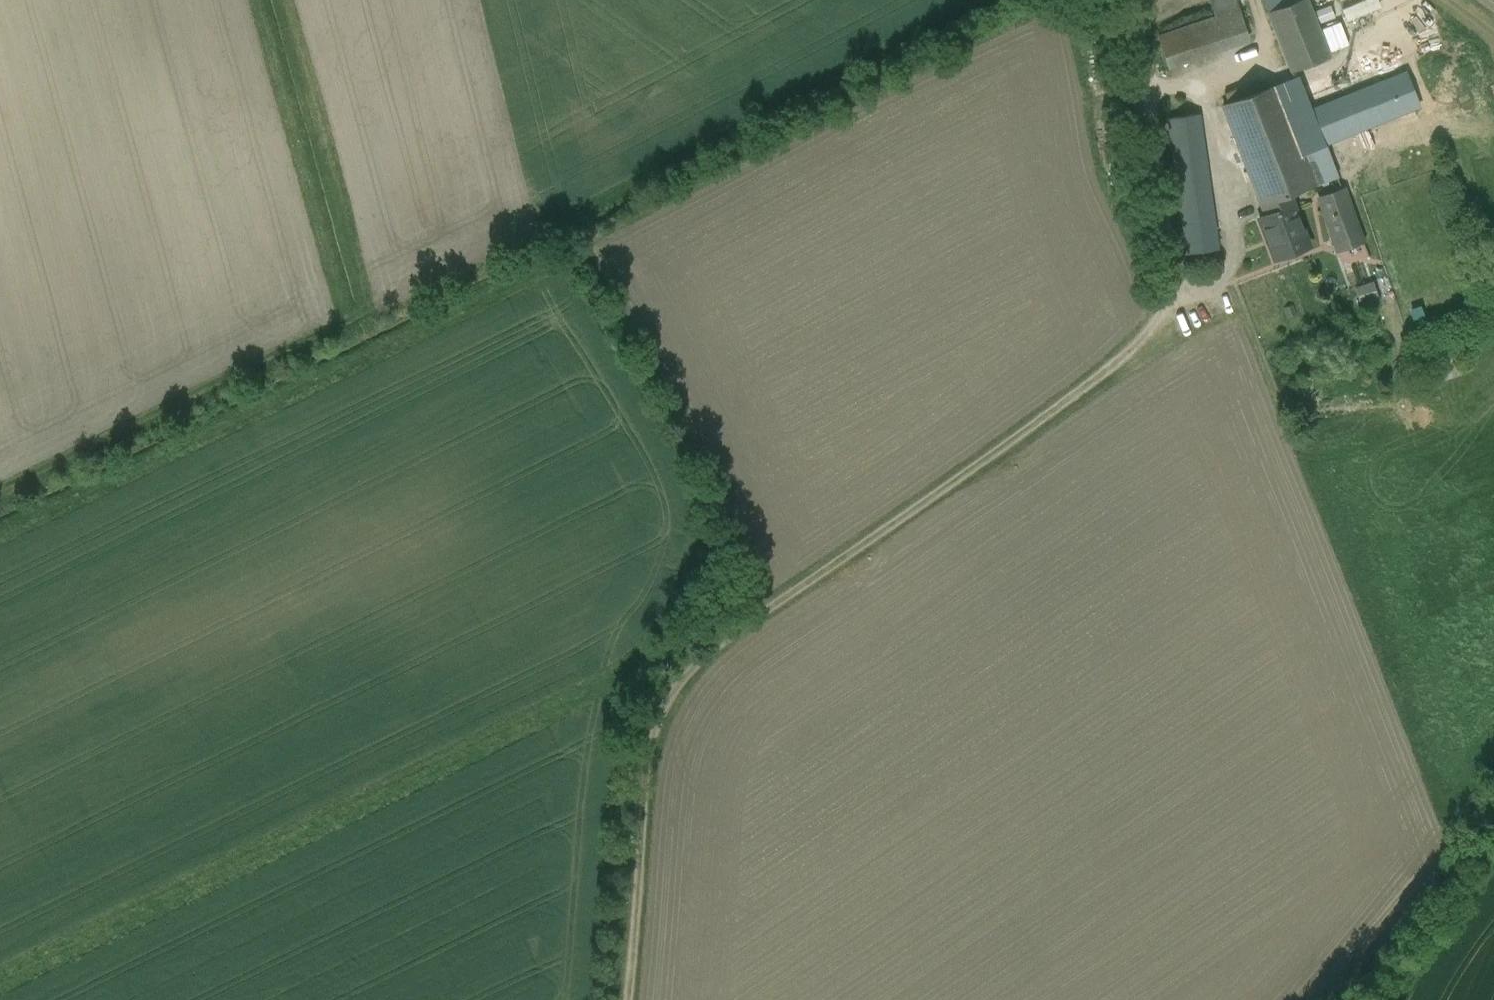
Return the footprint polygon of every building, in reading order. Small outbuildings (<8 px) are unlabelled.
[(1265,10),(1288,69),(1328,54),(1308,0),(1291,0),(1265,10)] [(1232,9),(1209,16),(1215,35),(1238,28),(1232,9)] [(1399,52),(1298,88),(1317,141),(1297,148),(1300,155),(1420,112),(1399,52)] [(1295,79),(1223,105),(1258,204),(1288,194),(1311,185),(1300,155),(1297,148),(1317,141),(1298,88),(1295,79)] [(1198,112),(1168,116),(1187,253),(1217,248),(1198,112)] [(1343,190),(1316,199),(1335,251),(1361,242),(1343,190)] [(1288,194),(1258,204),(1263,217),(1257,219),(1271,259),(1307,247),(1288,194)]
